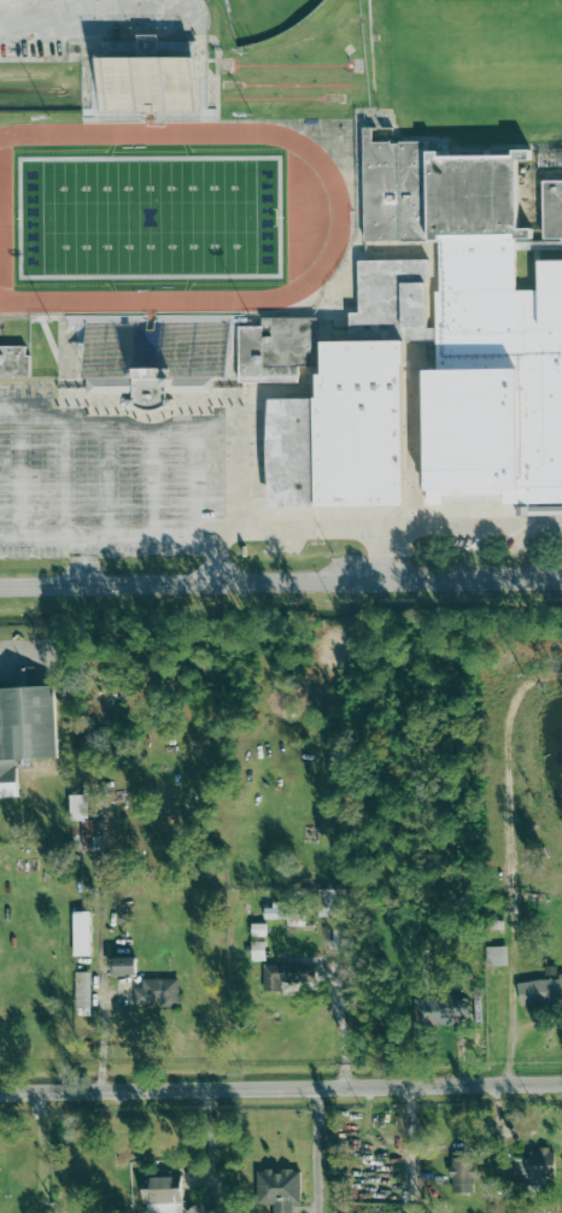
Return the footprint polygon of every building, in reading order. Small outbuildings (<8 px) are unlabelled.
[(98,54),(137,54),(137,34),(157,34),(157,54),(198,54),(199,111),(99,113),(98,54)] [(537,260),(561,260),(561,502),(427,504),(425,370),(435,370),(435,341),(402,344),(404,394),(316,395),(316,374),(322,374),(322,340),(349,340),(349,312),(358,312),(358,259),(427,259),(426,327),(434,327),(434,292),(439,292),(438,239),(364,241),(362,128),(371,127),(371,141),(426,141),(426,156),(515,154),(517,238),(514,238),(514,291),(537,291),(537,260)] [(541,180),(561,179),(561,237),(543,238),(541,180)] [(86,389),(86,357),(76,356),(76,329),(66,330),(68,322),(62,322),(62,315),(242,313),(244,322),(239,322),(239,327),(240,362),(228,362),(229,375),(212,375),(212,387),(212,392),(166,393),(166,405),(158,409),(150,410),(141,409),(133,405),(133,393),(87,394),(86,389)] [(239,327),(260,326),(262,317),(316,317),(316,367),(297,367),(298,383),(240,382),(240,362),(239,327)] [(29,377),(0,377),(0,346),(24,346),(24,356),(29,356),(29,377)] [(316,395),(404,394),(406,508),(268,510),(267,469),(267,432),(267,397),(316,395)] [(17,798),(16,759),(58,757),(55,685),(0,687),(0,798),(17,798)] [(70,821),(89,820),(88,794),(70,795),(70,821)] [(82,821),(82,848),(94,848),(95,821),(82,821)] [(317,917),(339,916),(338,890),(317,890),(317,917)] [(264,920),(287,920),(287,927),(305,927),(305,909),(264,909),(264,920)] [(73,957),(90,957),(89,912),(72,912),(73,957)] [(265,924),(251,924),(251,937),(265,938),(265,924)] [(265,942),(250,943),(251,962),(265,962),(265,942)] [(486,967),(508,966),(507,947),(486,947),(486,967)] [(136,957),(110,958),(110,974),(136,974),(136,957)] [(263,993),(282,992),(282,984),(315,983),(314,964),(263,966),(263,993)] [(89,972),(74,972),(75,1009),(89,1008),(89,972)] [(519,1005),(561,1005),(561,975),(557,975),(557,981),(519,981),(519,1005)] [(178,979),(141,980),(141,988),(134,988),(134,1006),(178,1005),(178,979)] [(457,1024),(458,1000),(416,998),(415,1023),(457,1024)] [(554,1150),(529,1151),(530,1177),(555,1177),(554,1150)] [(474,1157),(450,1157),(450,1193),(475,1193),(474,1157)] [(527,1175),(526,1159),(513,1159),(514,1176),(527,1175)] [(256,1171),(257,1205),(273,1205),(273,1212),(292,1212),(292,1205),(300,1205),(300,1170),(256,1171)] [(143,1212),(181,1212),(181,1177),(143,1177),(143,1212)] [(199,1203),(185,1212),(186,1212),(205,1212),(199,1203)]
